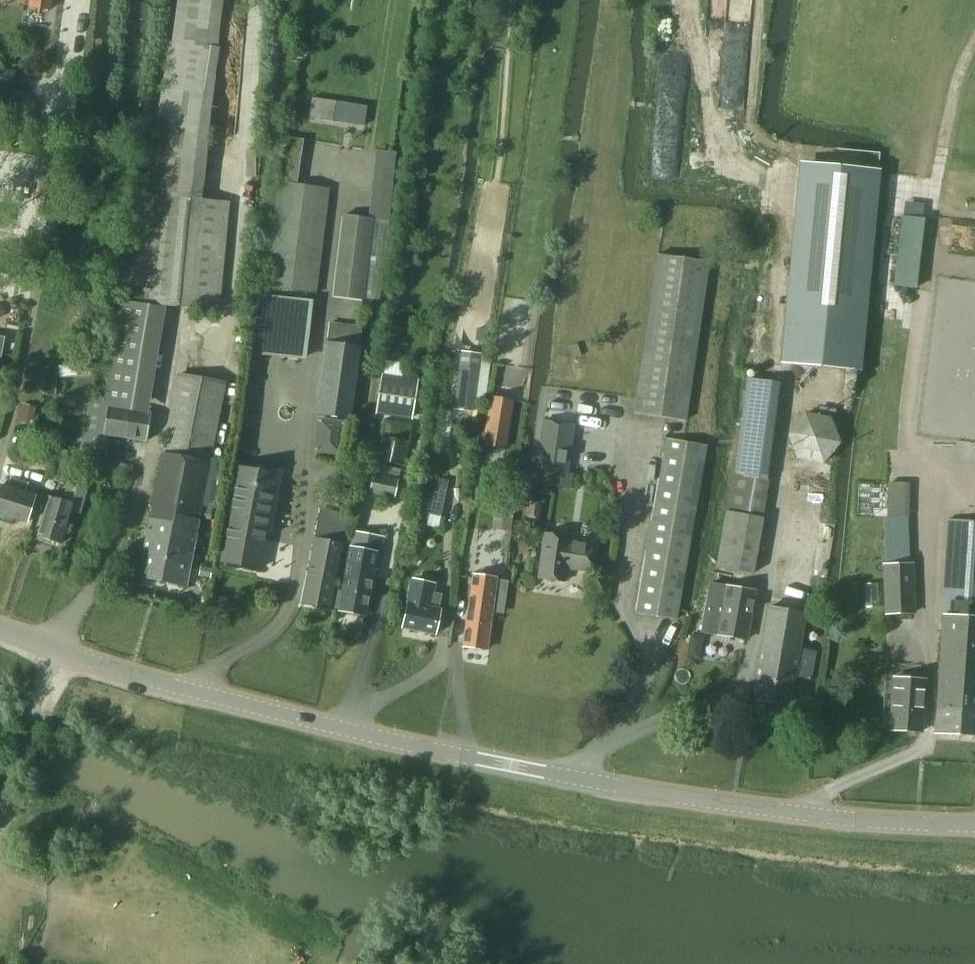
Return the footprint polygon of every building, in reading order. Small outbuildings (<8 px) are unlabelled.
[(29,6),(49,9),(51,0),(30,0),(29,6)] [(7,88),(9,74),(0,73),(0,87),(7,88)] [(798,163),(780,364),(855,371),(861,372),(880,170),(879,170),(798,163)] [(315,294),(328,189),(279,183),(266,288),(315,294)] [(131,235),(125,301),(219,309),(229,204),(201,201),(146,197),(138,196),(134,195),(131,235)] [(362,299),(372,219),(343,216),(333,296),(362,299)] [(901,216),(893,287),(916,289),(924,218),(901,216)] [(658,254),(634,413),(684,420),(708,262),(658,254)] [(247,353),(253,354),(305,361),(313,301),(254,294),(247,353)] [(113,346),(106,385),(155,394),(163,355),(168,356),(176,315),(155,311),(147,352),(113,346)] [(349,419),(362,327),(330,323),(317,414),(349,419)] [(478,369),(459,367),(453,408),(472,411),(478,369)] [(376,414),(412,420),(419,379),(383,373),(376,414)] [(177,375),(164,446),(210,455),(223,384),(177,375)] [(490,396),(483,446),(505,449),(512,399),(490,396)] [(20,423),(33,425),(36,404),(24,402),(20,423)] [(109,407),(104,435),(110,435),(146,441),(151,414),(147,414),(109,407)] [(796,459),(822,464),(840,443),(831,417),(804,413),(787,434),(796,459)] [(393,498),(397,479),(399,469),(386,467),(387,462),(404,466),(411,425),(384,420),(370,493),(393,498)] [(541,420),(535,469),(568,473),(574,425),(541,420)] [(667,438),(636,612),(676,619),(706,445),(667,438)] [(163,454),(143,555),(190,564),(209,462),(210,455),(164,446),(163,454)] [(238,467),(220,562),(259,569),(277,475),(238,467)] [(726,512),(716,567),(752,573),(762,518),(768,480),(767,480),(732,474),(726,512)] [(428,476),(423,497),(421,497),(418,512),(440,517),(443,502),(447,479),(428,476)] [(26,523),(34,496),(25,494),(28,484),(10,478),(7,488),(0,486),(0,515),(26,523)] [(84,500),(87,490),(75,487),(72,497),(84,500)] [(60,544),(72,504),(49,496),(37,536),(60,544)] [(329,609),(346,521),(343,520),(345,514),(323,509),(321,516),(319,515),(302,604),(329,609)] [(891,518),(883,518),(883,519),(884,544),(909,543),(908,518),(891,518)] [(941,617),(945,617),(974,619),(974,521),(947,519),(941,617)] [(588,572),(592,544),(570,541),(570,537),(544,534),(538,578),(564,582),(566,569),(588,572)] [(364,616),(376,553),(350,548),(341,599),(336,598),(334,608),(339,609),(338,611),(364,616)] [(143,555),(139,576),(185,585),(190,564),(143,555)] [(910,564),(885,565),(887,614),(889,614),(912,614),(912,613),(910,564)] [(486,650),(496,579),(473,575),(463,646),(486,650)] [(434,635),(439,610),(428,607),(433,584),(413,580),(402,629),(434,635)] [(710,584),(701,632),(746,639),(754,591),(749,590),(710,584)] [(768,610),(753,698),(788,705),(794,677),(809,680),(814,652),(798,649),(804,617),(768,610)] [(938,733),(974,736),(974,619),(945,617),(938,733)] [(883,711),(882,728),(890,728),(890,730),(920,732),(924,680),(894,678),(892,712),(883,711)]
